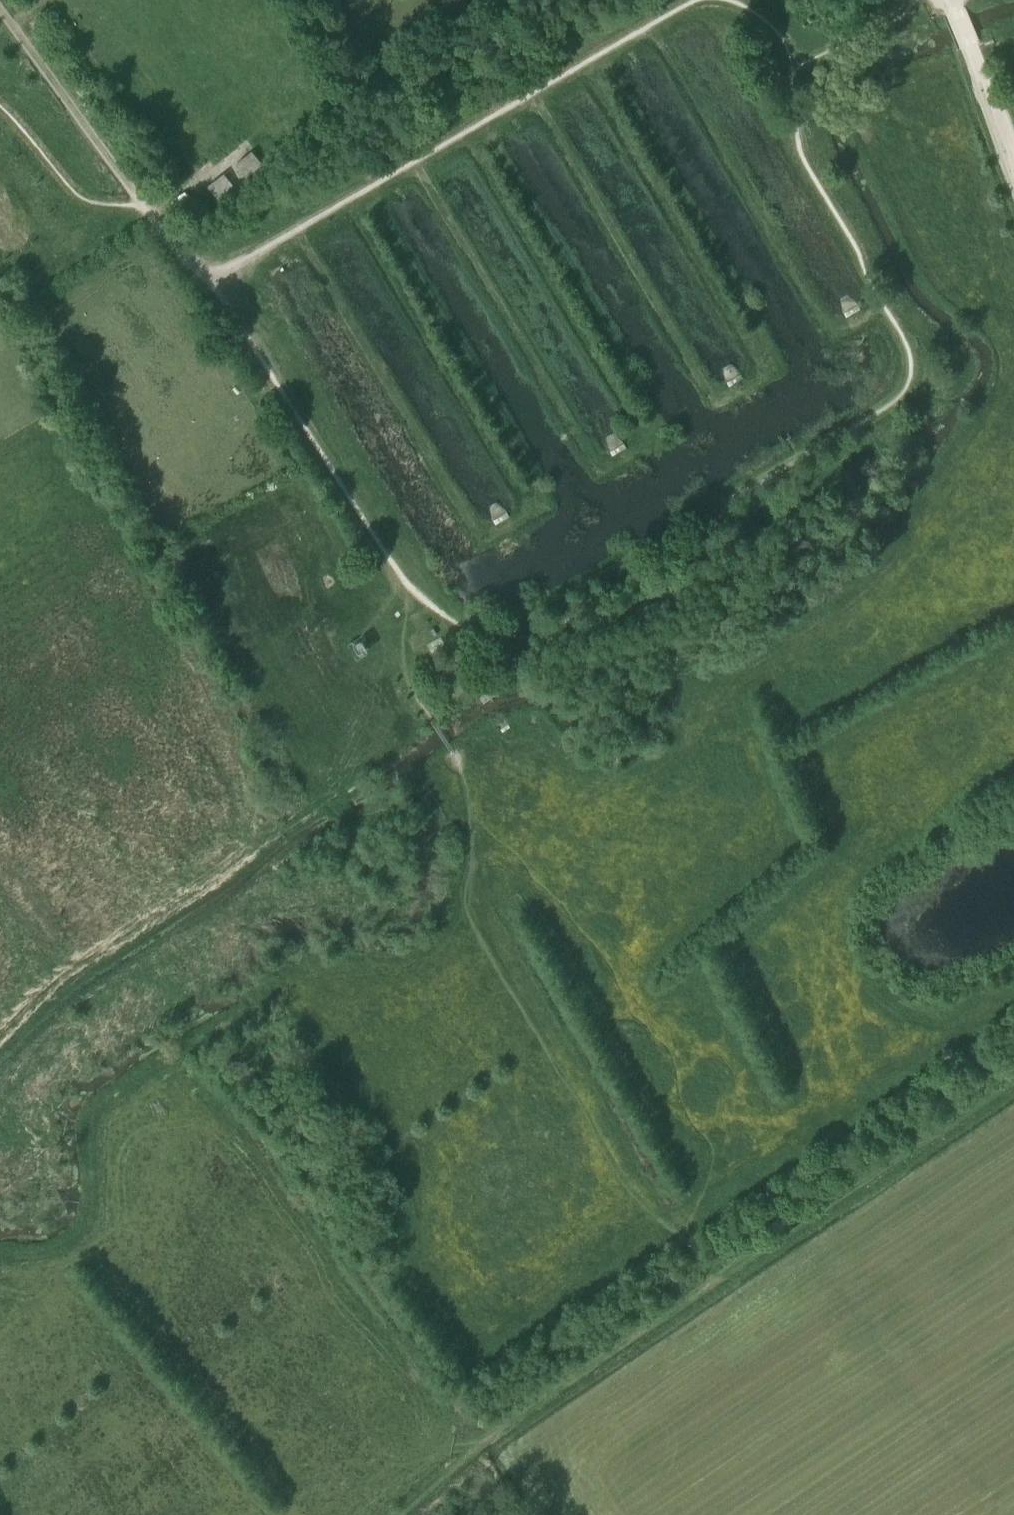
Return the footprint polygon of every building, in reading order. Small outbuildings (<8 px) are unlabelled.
[(252,152),(236,164),(247,177),(262,165),(252,152)] [(224,174),(208,187),(218,200),(234,187),(224,174)]
